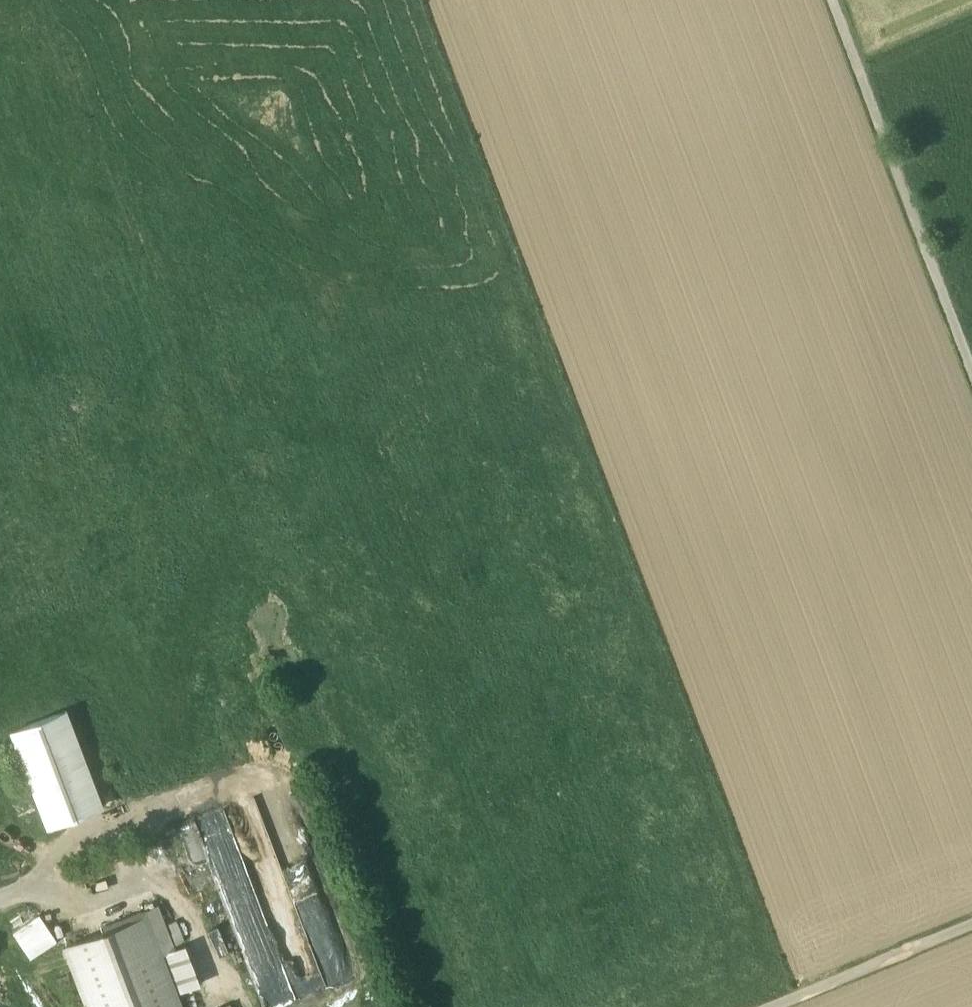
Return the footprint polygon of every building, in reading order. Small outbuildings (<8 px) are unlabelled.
[(11,733),(46,827),(104,806),(68,711),(11,733)] [(103,926),(105,931),(64,947),(87,1006),(182,1006),(176,991),(199,982),(185,946),(162,955),(161,953),(174,948),(157,905),(103,926)] [(33,957),(61,938),(43,911),(15,930),(33,957)]
